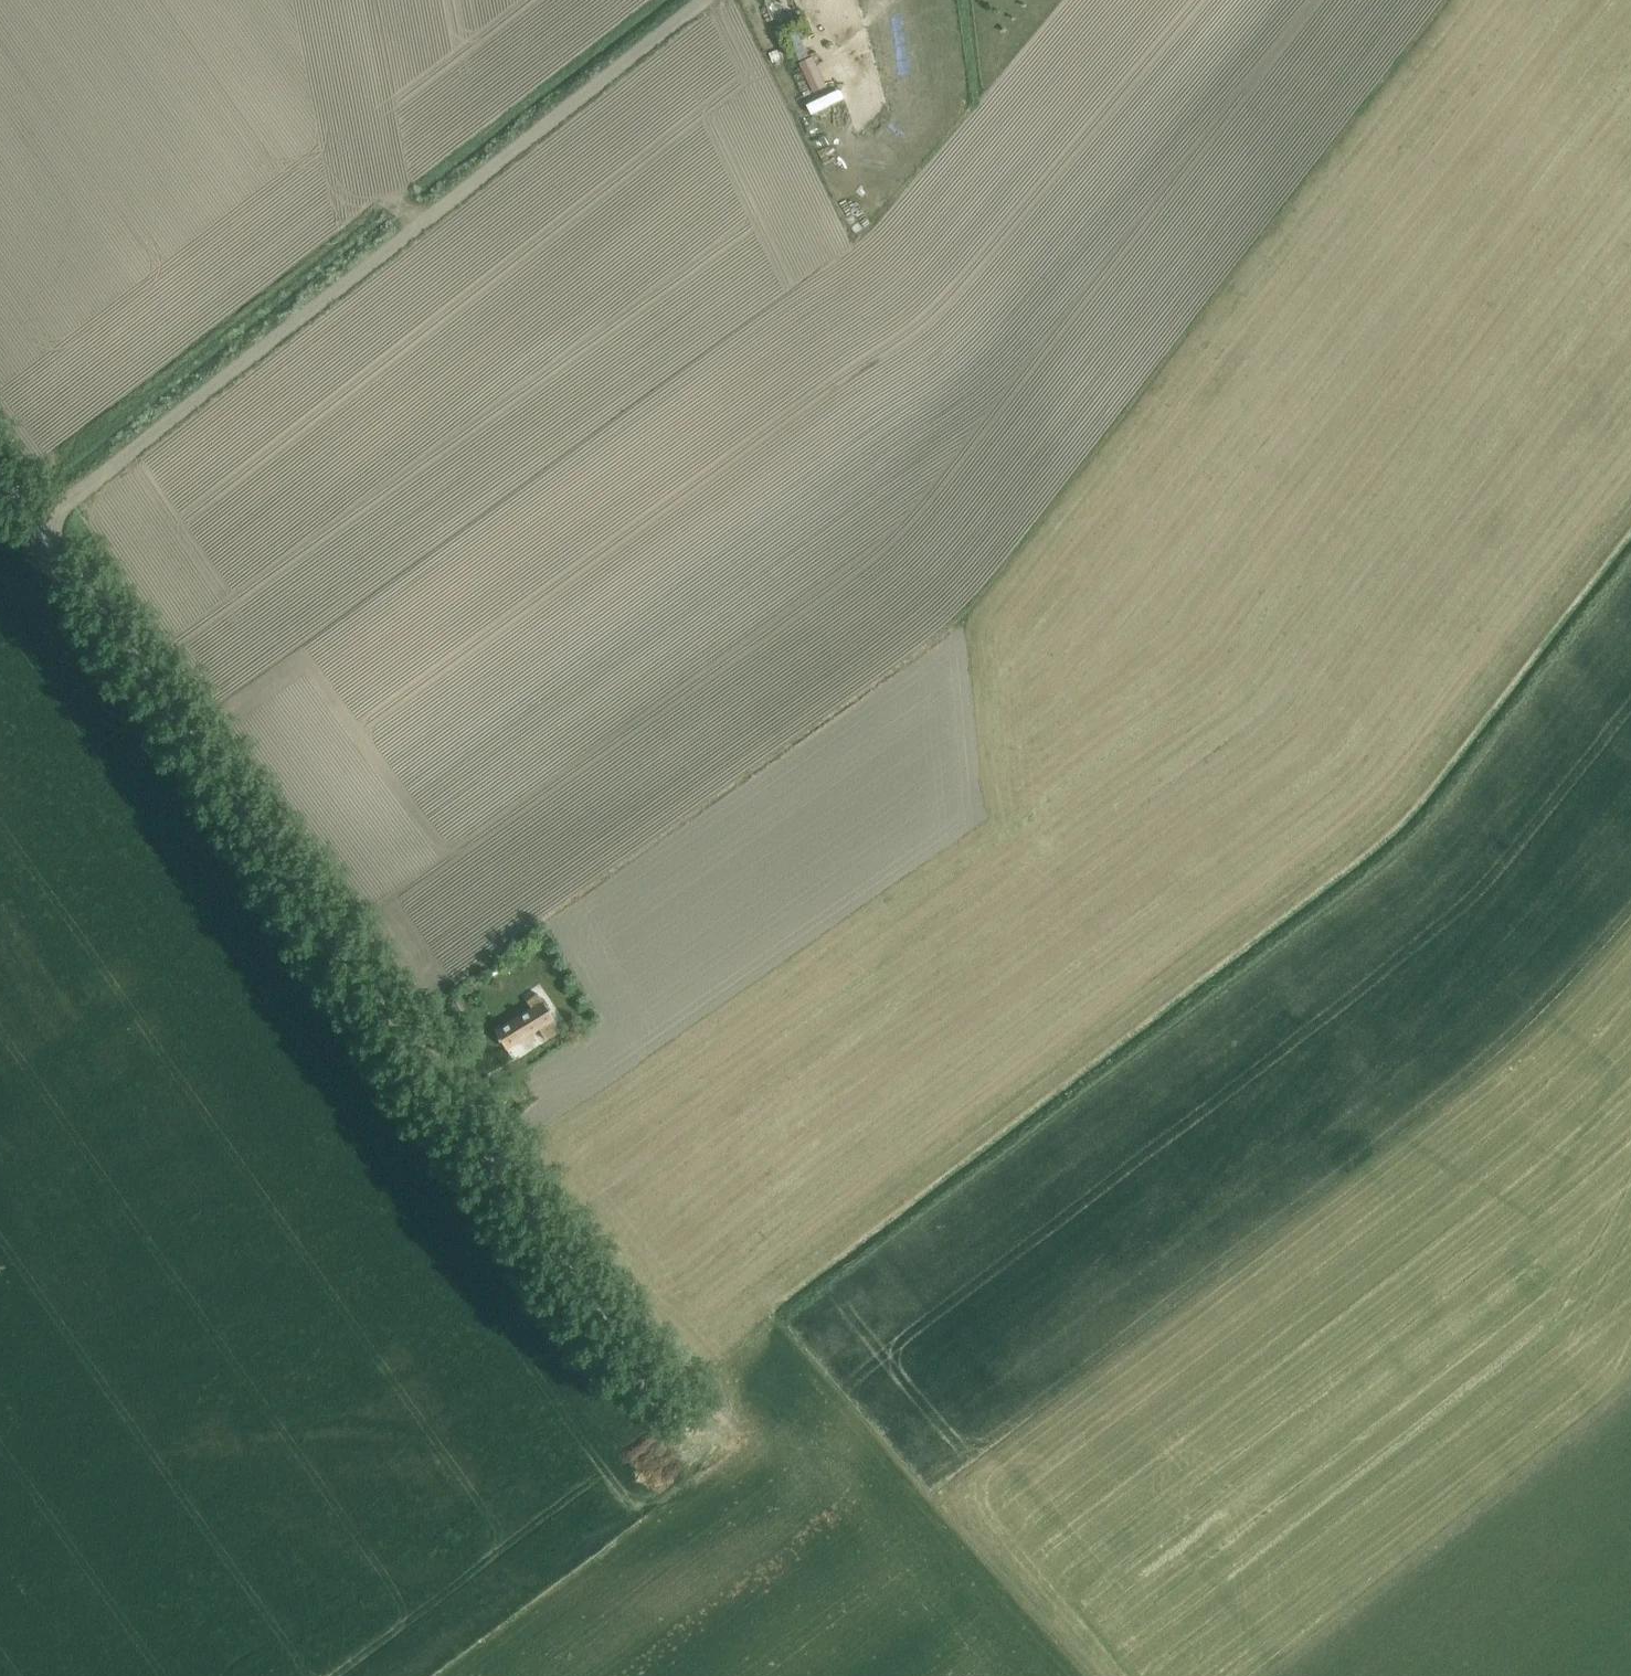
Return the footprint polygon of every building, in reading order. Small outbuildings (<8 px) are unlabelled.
[(797,64),(813,94),(827,87),(811,56),(797,64)] [(559,1031),(536,993),(524,1001),(528,1008),(493,1030),(505,1048),(537,1028),(544,1040),(559,1031)] [(456,1003),(441,1014),(447,1022),(462,1011),(456,1003)]
